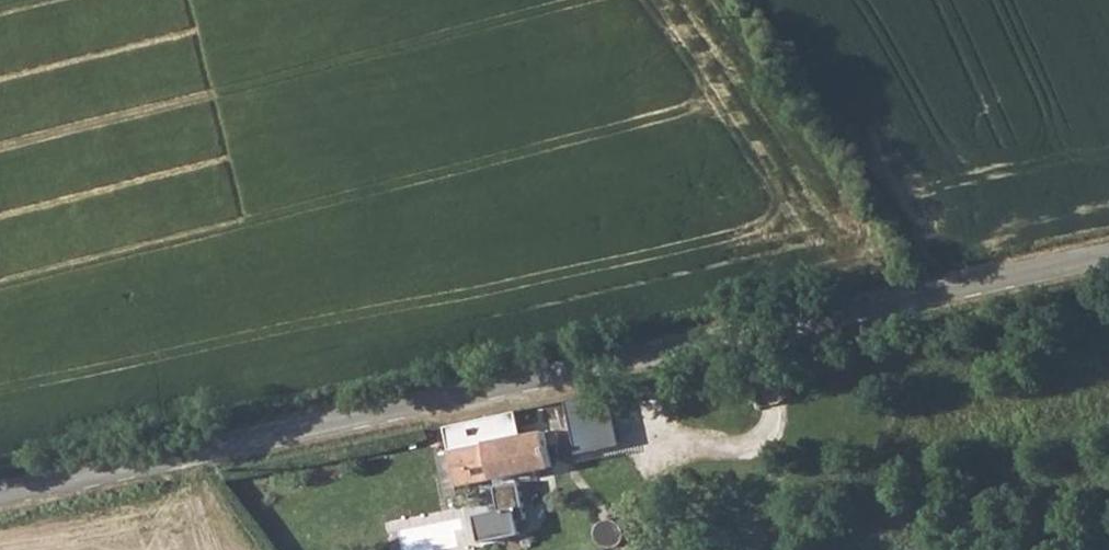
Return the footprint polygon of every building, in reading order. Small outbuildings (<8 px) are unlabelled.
[(613,392),(572,398),(579,451),(620,445),(613,392)] [(545,436),(448,449),(452,484),(452,488),(489,483),(489,490),(487,491),(491,515),(466,518),(470,546),(510,540),(509,526),(517,525),(512,487),(509,487),(508,481),(550,474),(545,436)] [(597,547),(600,549),(625,549),(628,540),(623,531),(613,526),(604,528),(597,536),(597,547)]
